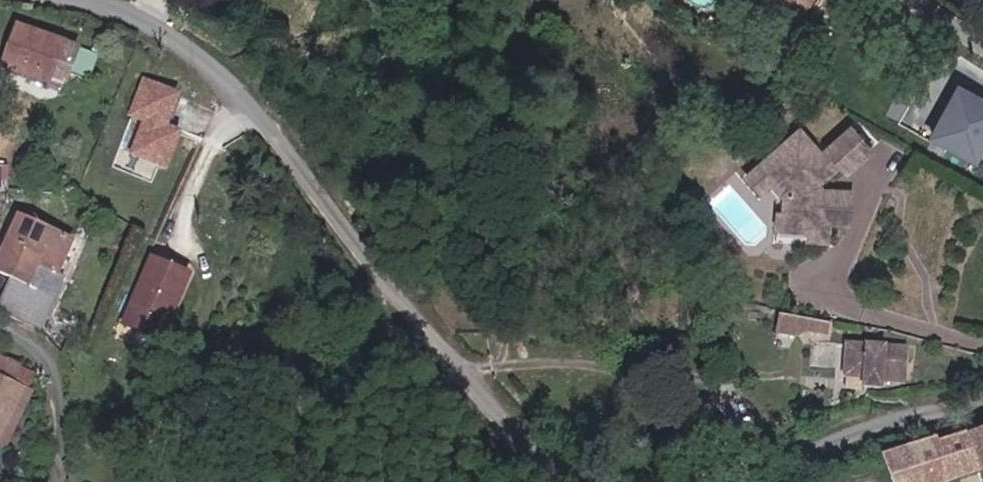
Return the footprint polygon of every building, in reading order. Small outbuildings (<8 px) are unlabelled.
[(804,9),(809,1),(808,0),(789,0),(804,9)] [(59,49),(20,29),(2,62),(44,76),(59,49)] [(44,76),(2,62),(0,66),(38,86),(44,76)] [(967,80),(937,128),(980,153),(982,148),(982,90),(967,80)] [(129,120),(143,125),(132,156),(168,169),(181,132),(164,126),(174,99),(141,87),(129,120)] [(826,184),(824,176),(846,156),(853,164),(877,142),(857,120),(828,146),(806,122),(754,169),(768,185),(779,175),(792,190),(791,207),(817,209),(816,221),(816,232),(834,233),(835,213),(856,214),(857,184),(836,189),(826,184)] [(816,221),(817,209),(791,207),(786,207),(785,220),(816,221)] [(29,284),(13,277),(0,305),(0,312),(40,331),(75,255),(63,250),(67,239),(20,217),(11,237),(43,251),(29,284)] [(13,277),(29,284),(43,251),(11,237),(0,259),(0,270),(13,277)] [(191,279),(155,263),(131,315),(165,332),(191,279)] [(825,326),(827,315),(779,306),(776,323),(794,327),(803,321),(825,326)] [(153,360),(163,337),(165,332),(131,315),(128,321),(124,329),(130,332),(124,348),(153,360)] [(865,368),(866,336),(849,335),(848,367),(865,368)] [(865,368),(865,375),(883,376),(883,368),(904,369),(906,338),(866,336),(865,368)] [(0,378),(0,422),(2,423),(20,388),(0,378)] [(968,420),(932,430),(945,469),(979,456),(970,428),(968,420)] [(970,428),(979,456),(982,469),(982,424),(970,428)] [(924,477),(945,469),(932,430),(909,436),(924,477)] [(924,477),(909,436),(880,444),(894,481),(909,481),(924,477)]
